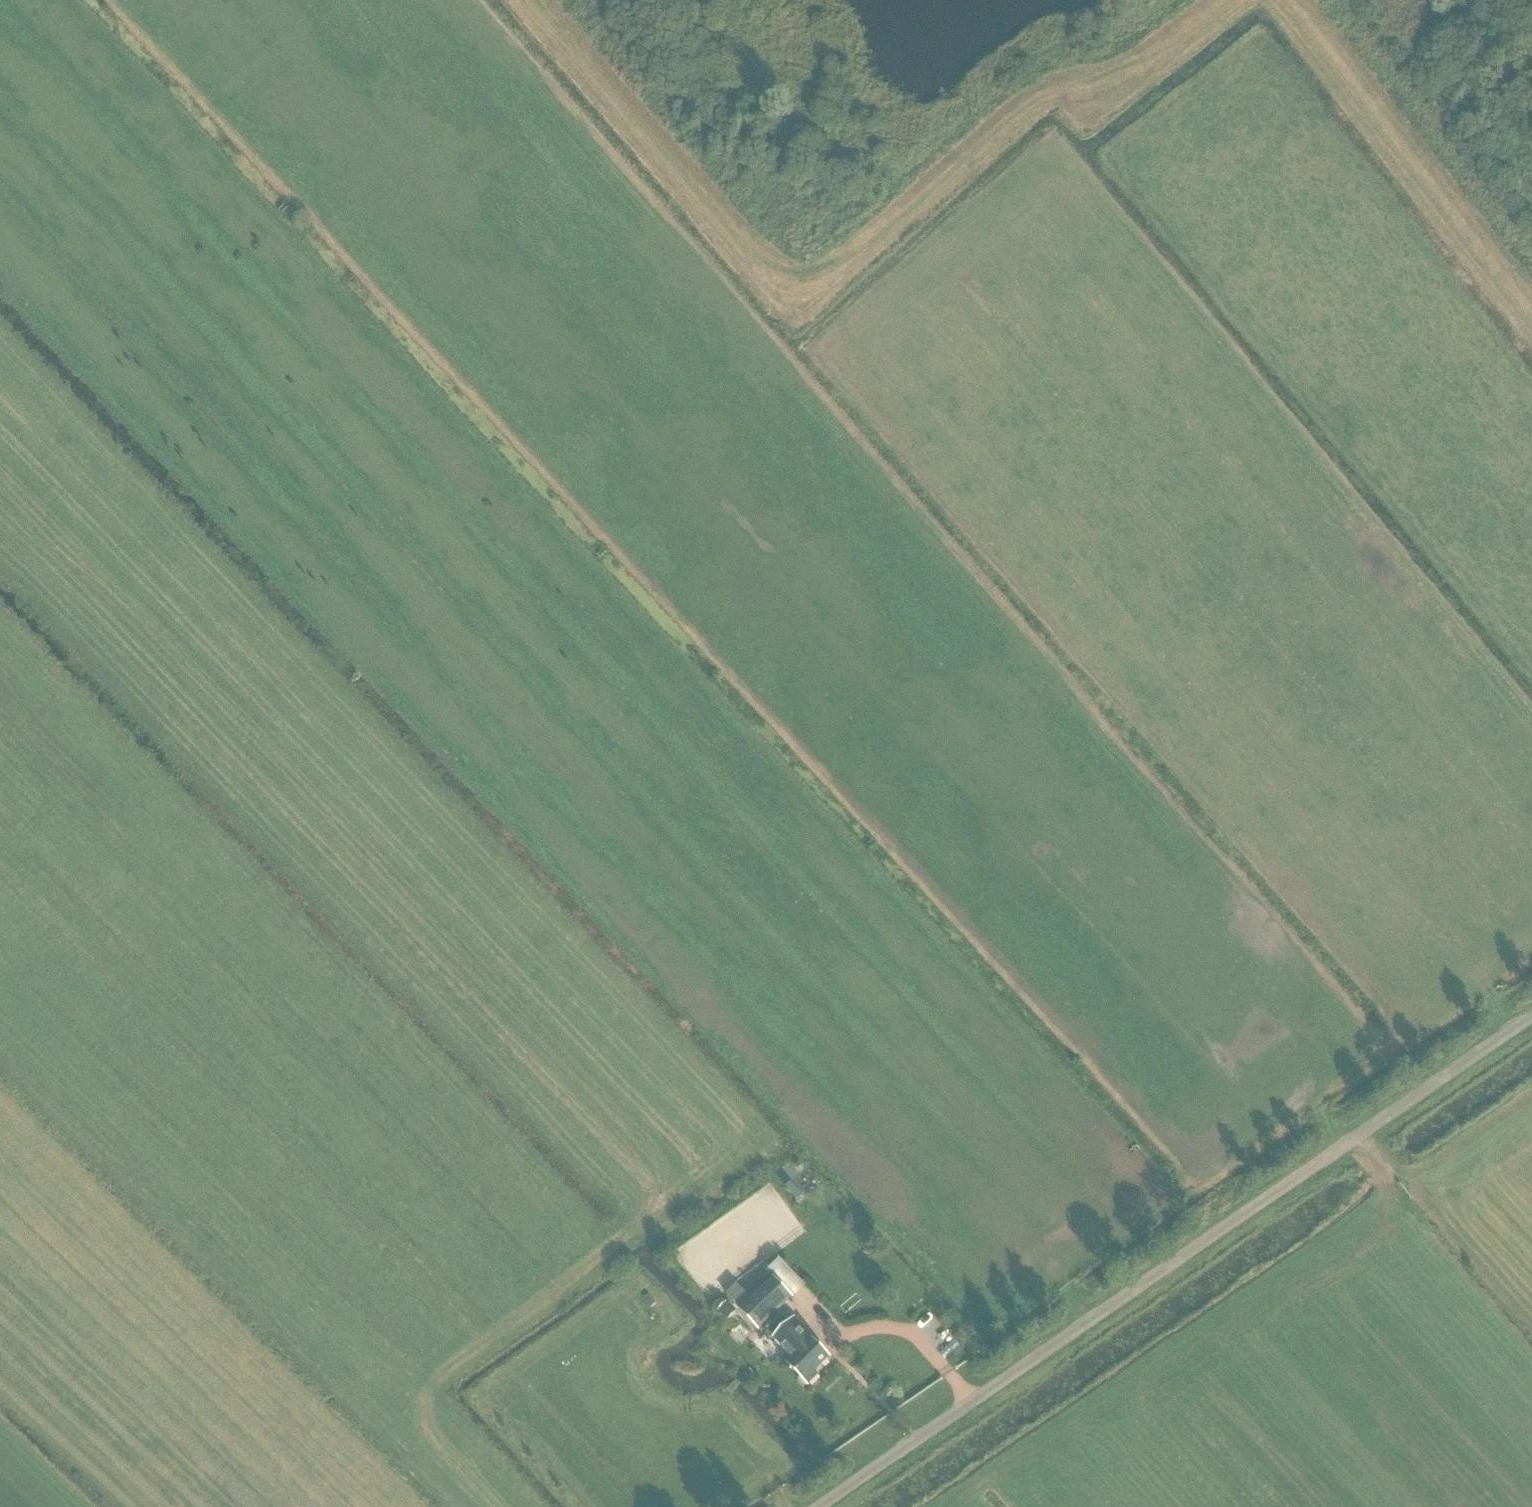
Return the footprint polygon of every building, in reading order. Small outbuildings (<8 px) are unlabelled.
[(722,1286),(732,1298),(744,1289),(734,1277),(722,1286)] [(738,1309),(758,1330),(791,1298),(772,1277),(738,1309)] [(789,1364),(808,1385),(818,1376),(816,1374),(831,1360),(794,1319),(790,1322),(782,1314),(765,1330),(773,1340),(792,1361),(789,1364)]
